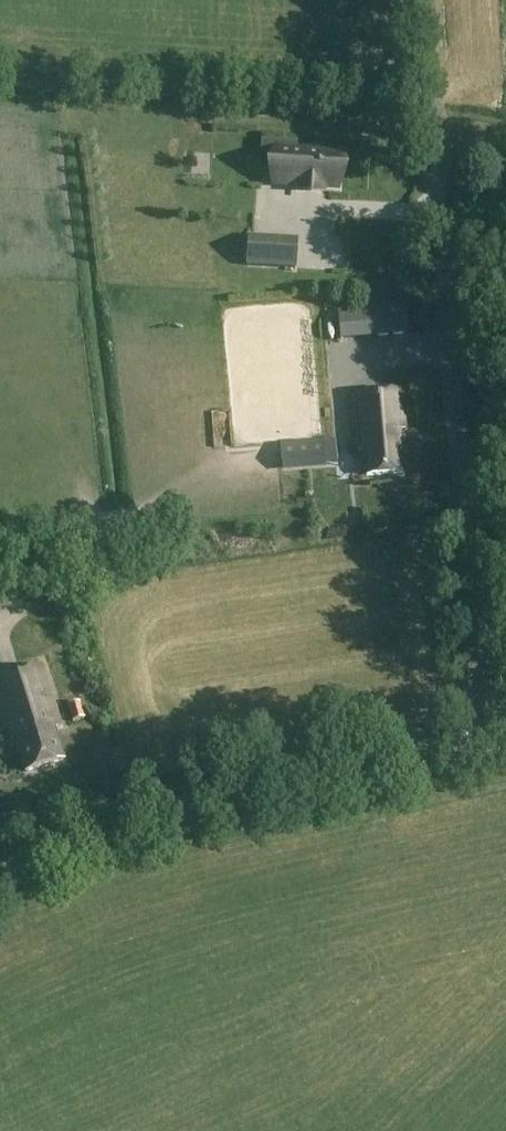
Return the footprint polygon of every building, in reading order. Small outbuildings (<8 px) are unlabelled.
[(277,144),(276,162),(274,184),(300,186),(300,189),(323,190),(323,187),(337,188),(339,153),(295,150),(296,145),(277,144)] [(248,239),(247,266),(269,267),(295,269),(297,242),(271,240),(248,239)] [(374,309),(376,338),(408,336),(406,307),(374,309)] [(364,450),(366,477),(399,475),(396,428),(404,428),(402,393),(354,396),(357,450),(364,450)] [(336,455),(335,441),(325,442),(326,455),(336,455)] [(325,464),(323,442),(281,446),(282,468),(325,464)] [(0,681),(0,716),(3,726),(7,725),(11,739),(15,738),(26,773),(64,761),(53,728),(61,726),(41,668),(0,681)] [(73,722),(84,719),(79,703),(68,706),(73,722)]
